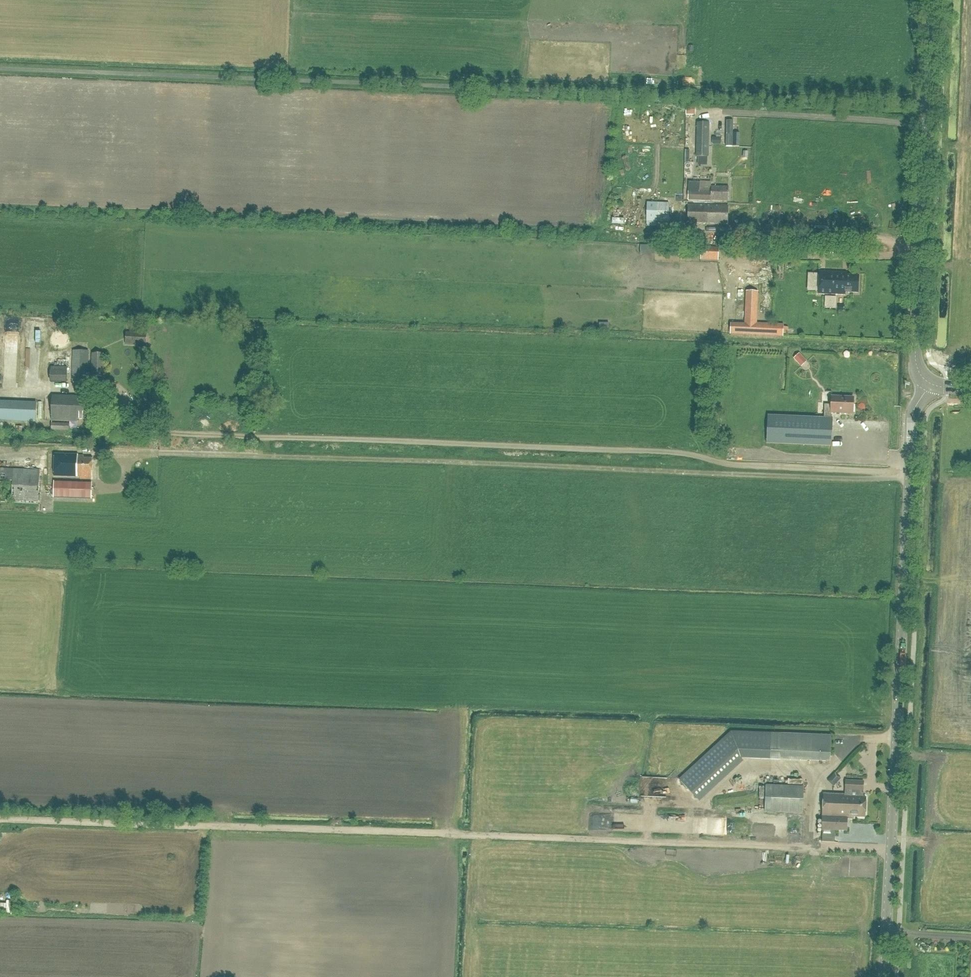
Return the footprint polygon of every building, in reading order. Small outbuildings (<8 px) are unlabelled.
[(726,129),(735,129),(735,118),(725,119),(726,129)] [(697,123),(697,157),(708,157),(709,123),(697,123)] [(688,192),(689,192),(688,201),(728,202),(729,187),(711,186),(711,191),(699,190),(700,182),(689,182),(688,192)] [(669,222),(669,204),(647,203),(647,221),(669,222)] [(728,206),(688,205),(688,223),(705,224),(705,223),(708,223),(708,224),(728,225),(728,206)] [(718,261),(718,256),(718,248),(701,247),(700,260),(718,261)] [(846,276),(846,273),(819,272),(818,294),(824,294),(845,295),(845,292),(858,293),(859,277),(846,276)] [(746,292),(744,335),(783,337),(783,325),(777,325),(777,328),(754,327),(755,303),(757,303),(757,292),(746,292)] [(8,319),(8,387),(19,387),(20,319),(8,319)] [(146,335),(127,334),(126,343),(145,344),(146,335)] [(73,351),(73,383),(88,383),(88,351),(73,351)] [(91,376),(98,377),(104,377),(104,354),(92,354),(91,376)] [(799,354),(793,359),(801,367),(807,362),(799,354)] [(51,367),(51,383),(67,383),(67,367),(51,367)] [(84,399),(84,397),(52,396),(51,421),(78,422),(78,420),(94,420),(94,400),(84,399)] [(831,446),(832,419),(831,419),(831,413),(853,414),(853,398),(832,397),(831,405),(825,405),(824,419),(768,417),(767,443),(831,446)] [(36,404),(0,403),(0,421),(36,422),(36,404)] [(92,480),(93,459),(84,459),(84,457),(80,457),(80,456),(55,455),(54,477),(81,478),(81,480),(92,480)] [(13,481),(12,503),(38,505),(40,471),(0,469),(0,481),(13,481)] [(67,483),(54,482),(54,498),(92,499),(92,483),(67,483)] [(736,758),(770,759),(830,762),(831,736),(731,732),(679,779),(694,796),(736,758)] [(823,794),(822,819),(822,830),(846,831),(847,819),(853,819),(853,817),(865,817),(866,798),(863,798),(863,782),(846,781),(845,794),(823,794)] [(766,786),(765,811),(803,813),(804,787),(766,786)] [(722,805),(732,805),(733,797),(723,797),(722,805)]
